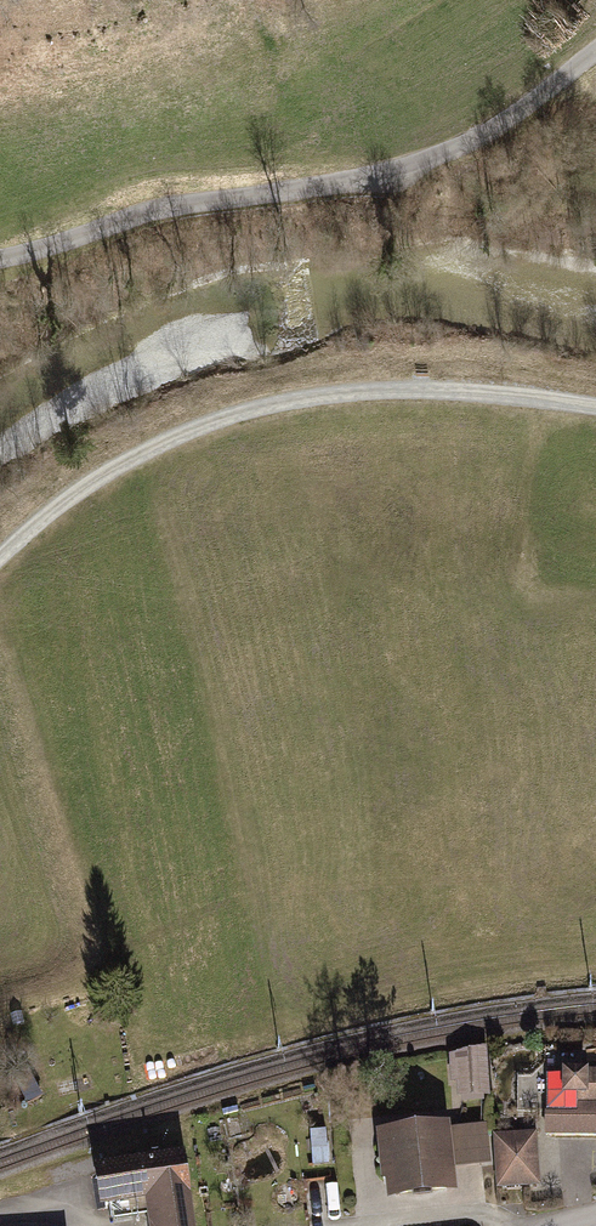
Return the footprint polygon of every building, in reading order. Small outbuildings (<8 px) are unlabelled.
[(457,1082),(458,1099),(490,1097),(486,1047),(449,1056),(451,1083),(457,1082)] [(546,1134),(595,1134),(595,1070),(576,1069),(563,1069),(563,1072),(546,1072),(546,1134)] [(487,1124),(450,1128),(454,1169),(491,1166),(487,1124)] [(457,1194),(454,1169),(450,1128),(449,1125),(375,1133),(379,1173),(380,1178),(386,1177),(388,1201),(457,1194)] [(497,1187),(540,1185),(537,1132),(494,1134),(497,1187)] [(92,1166),(98,1208),(146,1200),(150,1224),(150,1225),(193,1225),(182,1153),(92,1166)]
